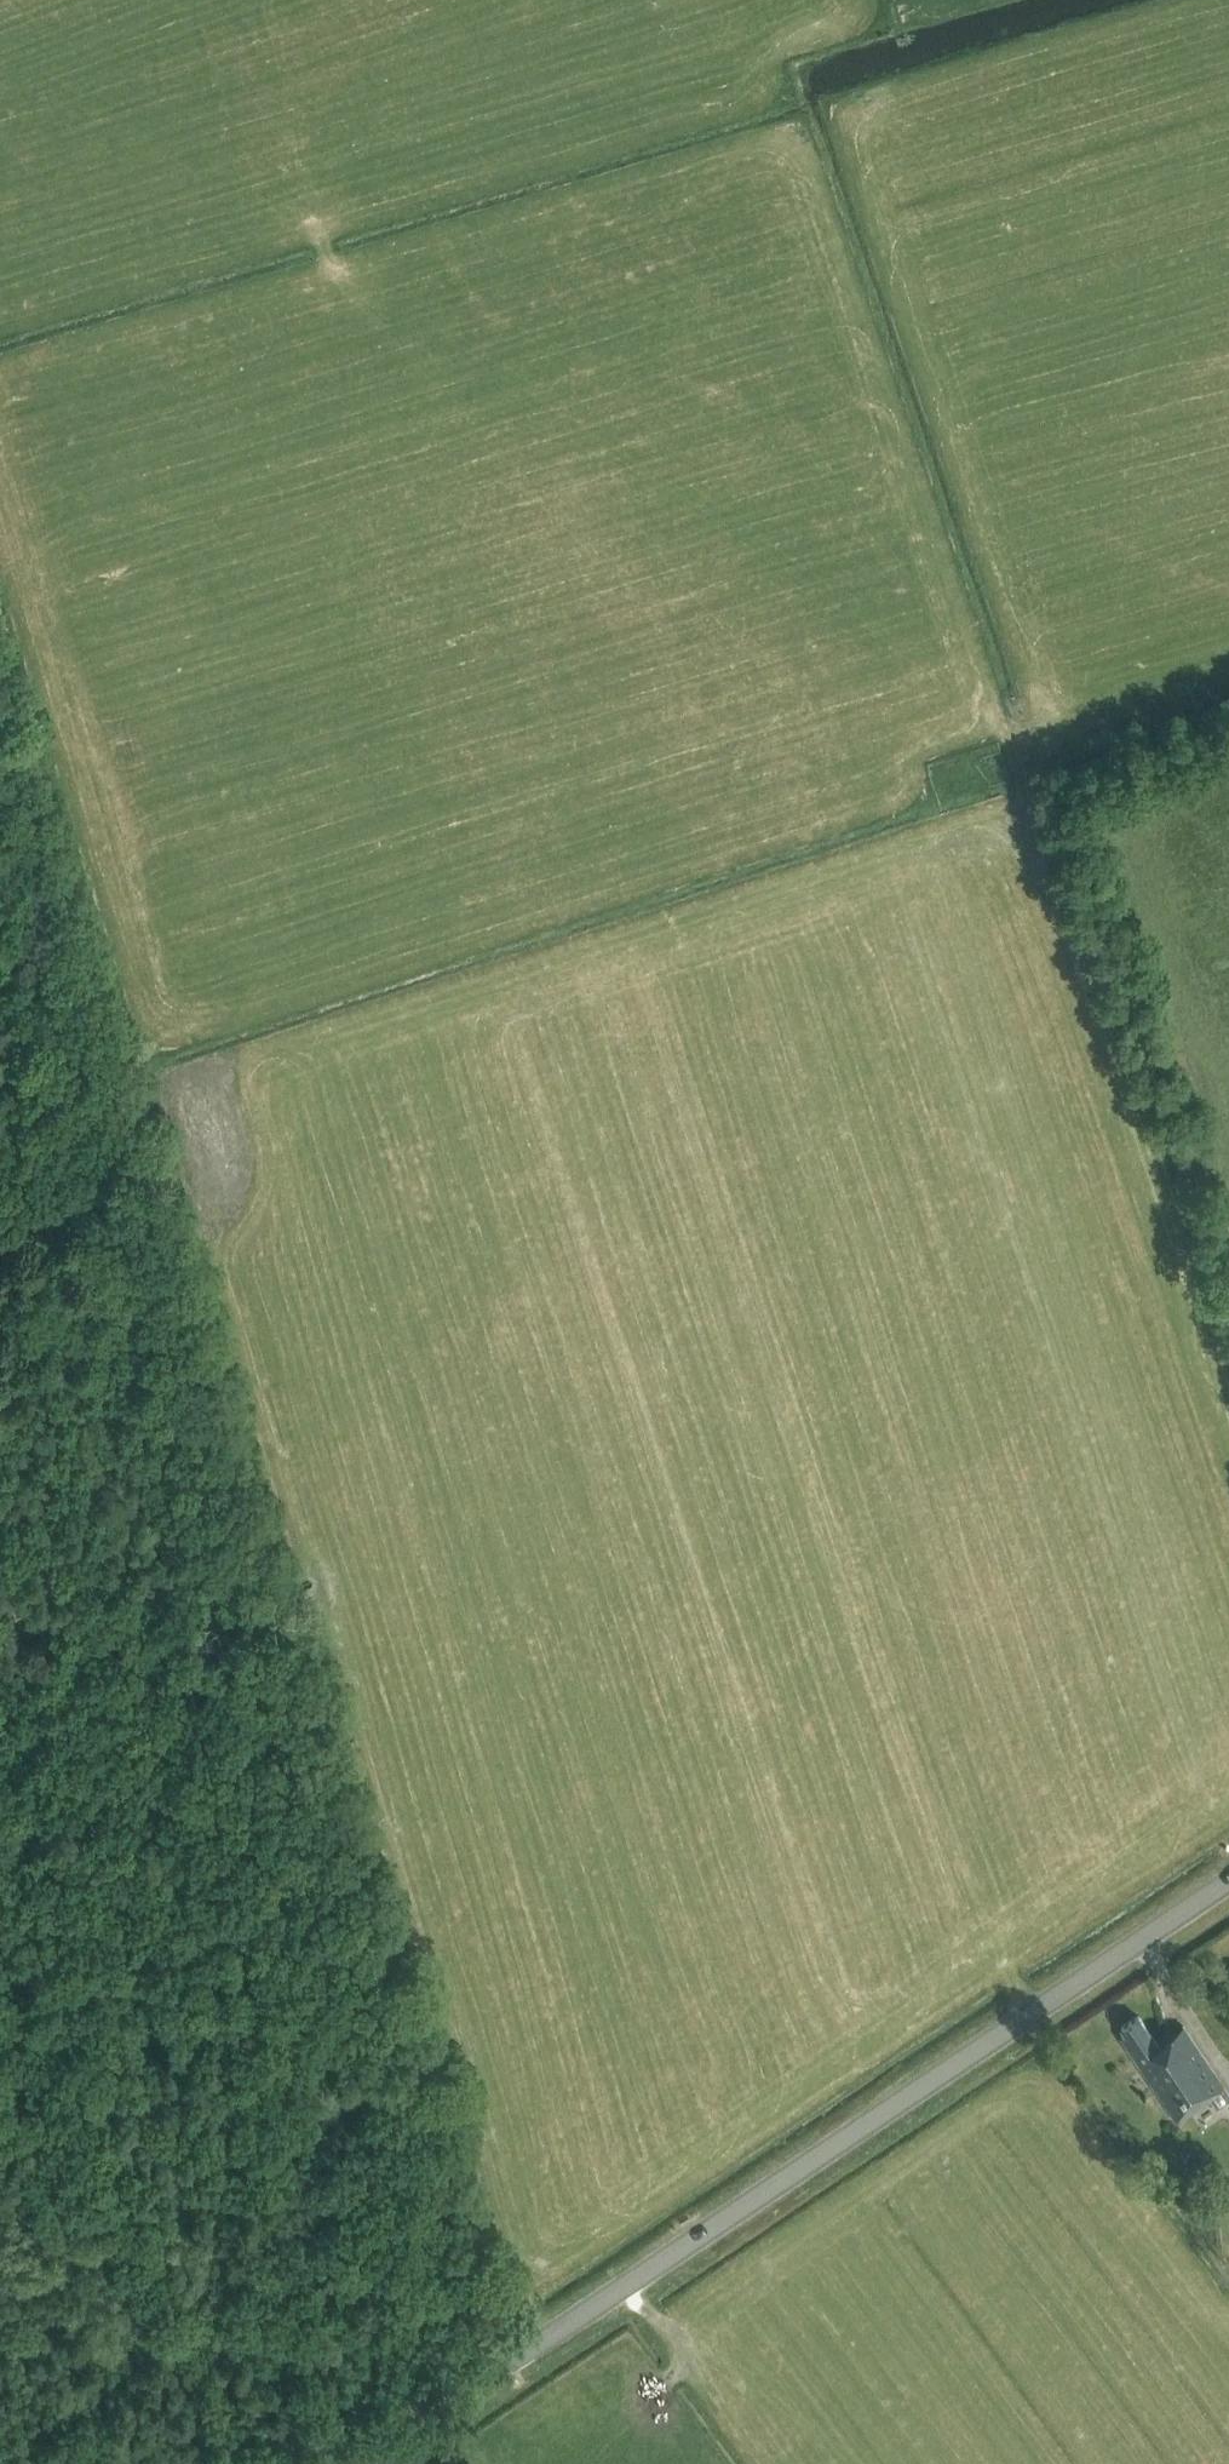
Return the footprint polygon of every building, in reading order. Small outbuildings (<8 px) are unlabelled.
[(1139,2016),(1122,2027),(1126,2033),(1121,2036),(1177,2120),(1210,2098),(1215,2106),(1228,2097),(1228,2095),(1184,2026),(1157,2044),(1139,2016)] [(1218,2225),(1228,2218),(1228,2212),(1223,2203),(1209,2212),(1218,2225)]
